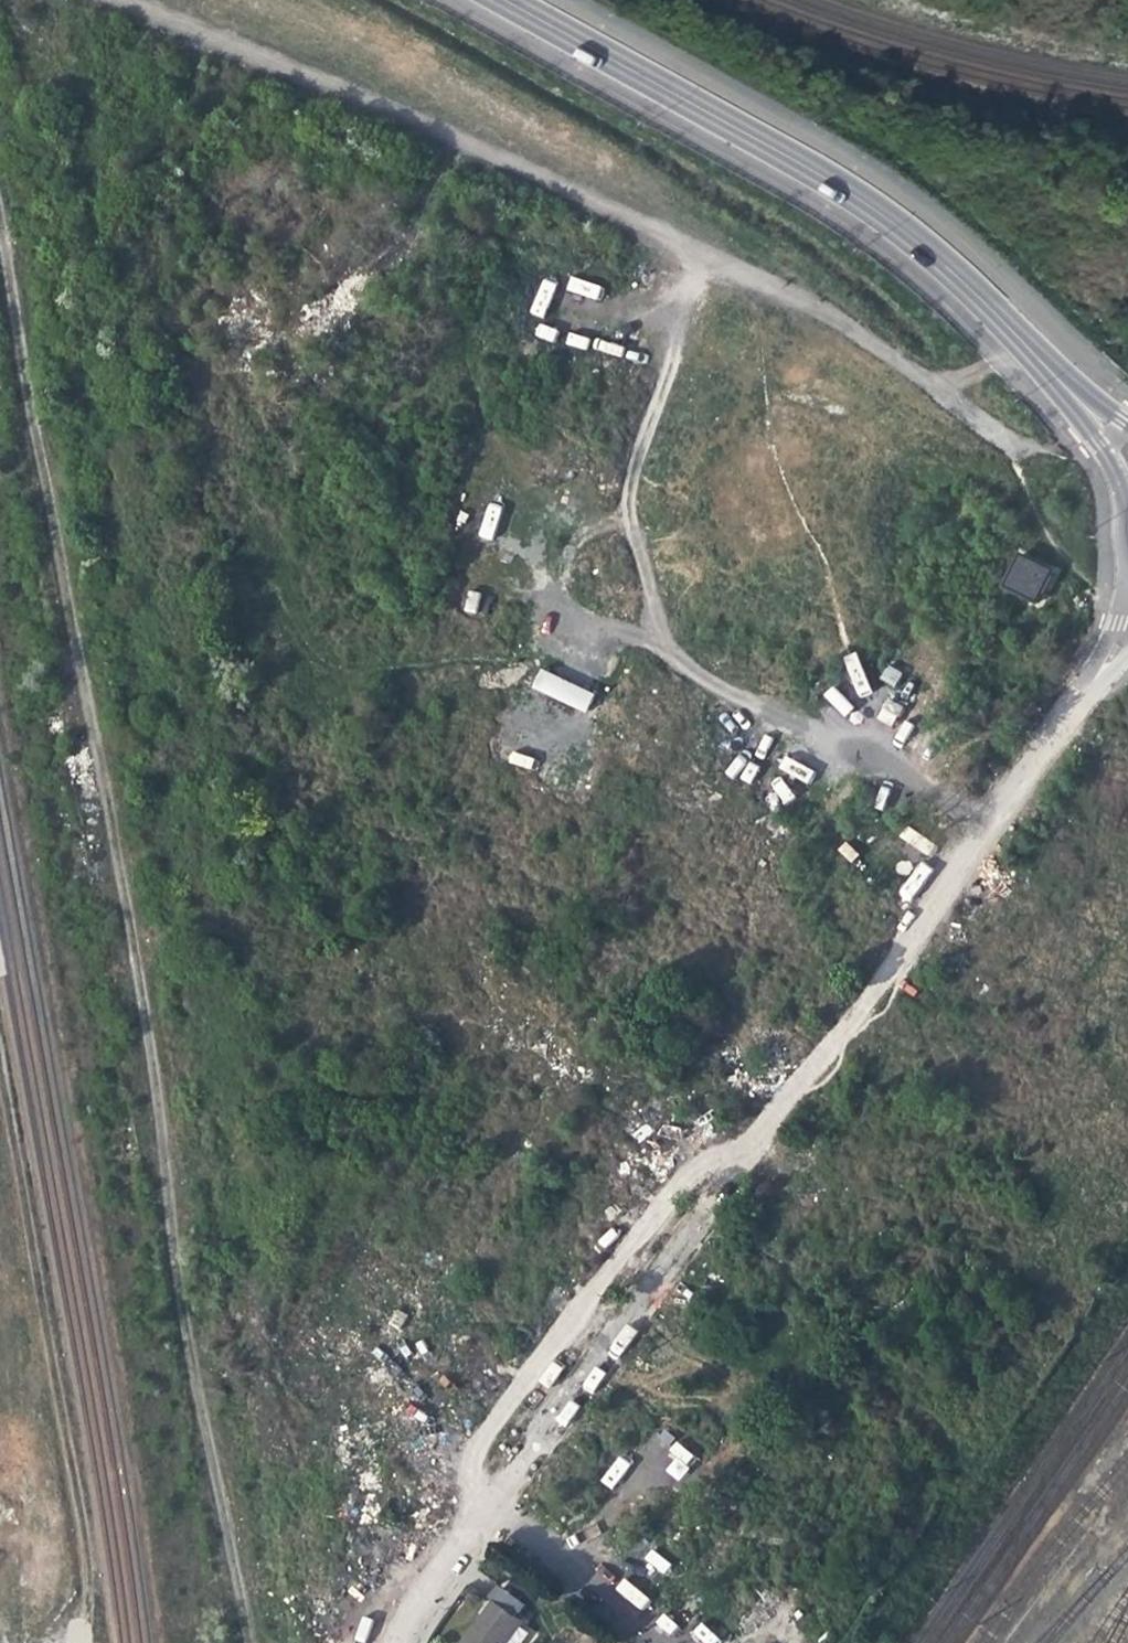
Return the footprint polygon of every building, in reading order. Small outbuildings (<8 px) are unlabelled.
[(1001,586),(1035,601),(1050,569),(1016,553),(1001,586)] [(586,711),(593,692),(538,670),(531,689),(586,711)] [(677,1445),(665,1471),(682,1479),(694,1452),(677,1445)] [(475,1624),(494,1598),(515,1615),(525,1602),(499,1581),(478,1610),(470,1621),(475,1624)] [(461,1642),(506,1642),(522,1620),(515,1615),(494,1598),(475,1624),(461,1642)]
